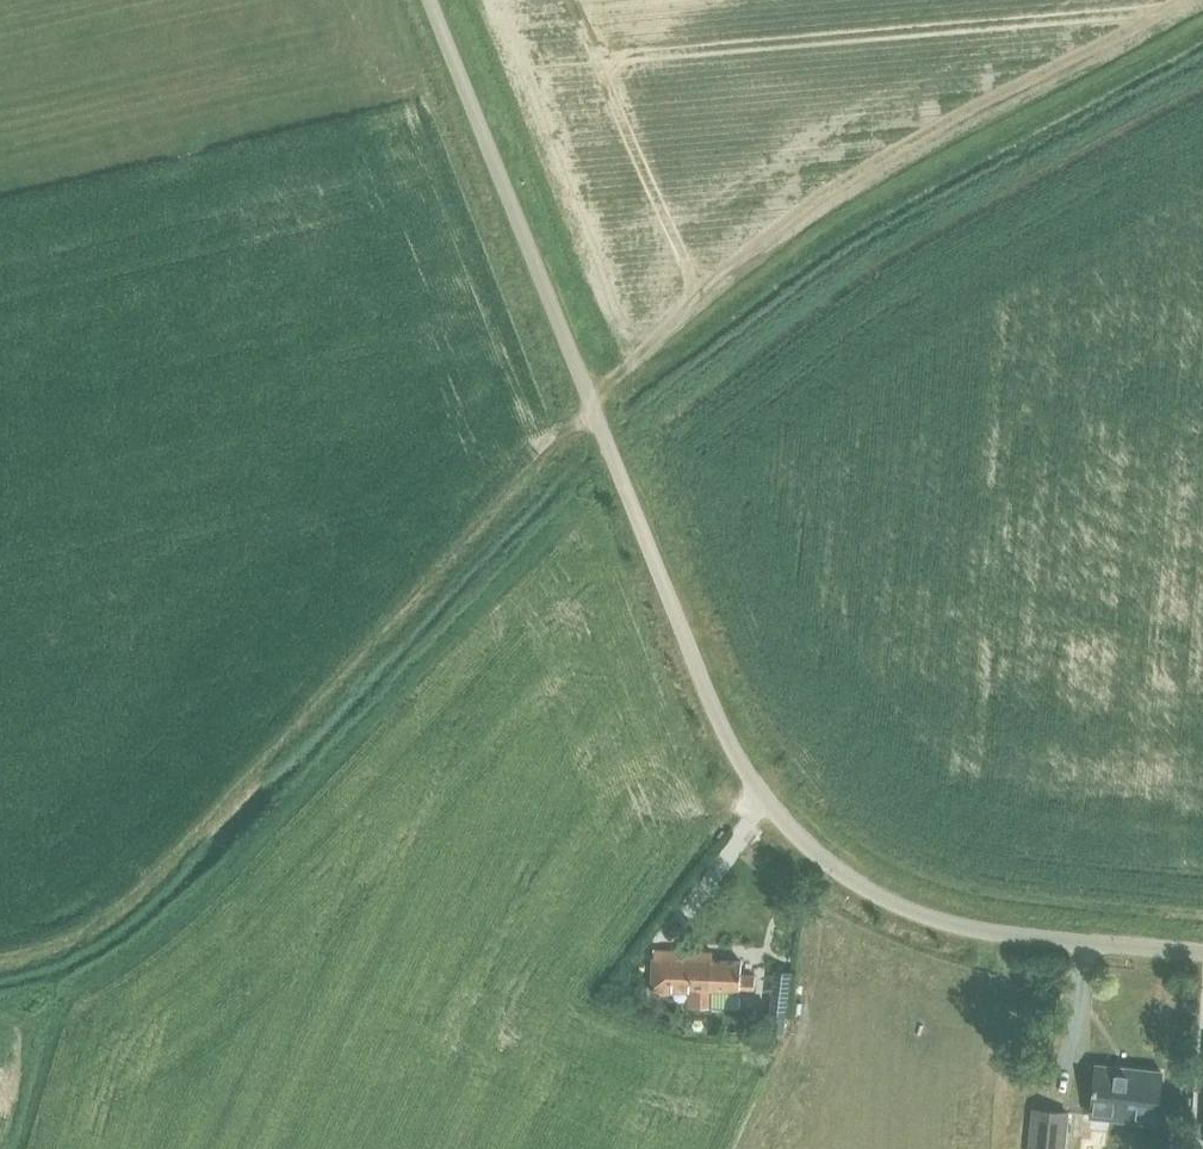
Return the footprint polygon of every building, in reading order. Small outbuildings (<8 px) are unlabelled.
[(713,951),(654,950),(653,995),(675,995),(675,987),(690,987),(690,1006),(711,1006),(712,988),(755,989),(756,975),(742,975),(742,960),(713,960),(713,951)] [(773,1000),(772,1015),(785,1016),(786,1013),(787,1001),(789,986),(791,971),(779,969),(777,969),(775,984),(773,1000)] [(1097,1063),(1092,1112),(1155,1119),(1160,1069),(1097,1063)] [(1068,1111),(1036,1107),(1031,1148),(1063,1148),(1068,1111)] [(1158,1148),(1175,1148),(1178,1121),(1161,1120),(1158,1148)]
